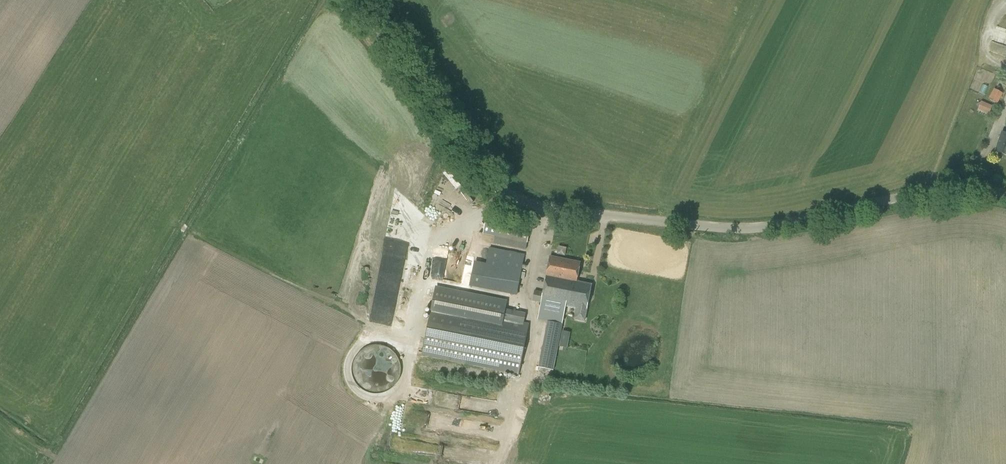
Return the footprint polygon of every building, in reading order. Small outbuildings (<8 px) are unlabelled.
[(997,104),(1003,93),(994,89),(988,99),(997,104)] [(984,102),(980,111),(988,114),(992,106),(984,102)] [(1001,132),(995,151),(1005,155),(1005,134),(1001,132)] [(446,172),(474,206),(478,203),(450,169),(446,172)] [(526,243),(530,225),(498,219),(495,237),(526,243)] [(516,295),(525,254),(489,247),(481,288),(516,295)] [(545,276),(576,282),(580,263),(549,257),(545,275),(545,276)] [(541,303),(537,320),(562,325),(566,305),(576,307),(573,319),(584,321),(591,285),(576,282),(545,276),(542,293),(534,292),(532,301),(541,303)] [(507,300),(435,286),(422,355),(519,374),(529,324),(524,323),(526,313),(506,309),(507,300)] [(397,383),(392,345),(358,349),(361,372),(368,371),(371,390),(387,388),(386,384),(397,383)]
